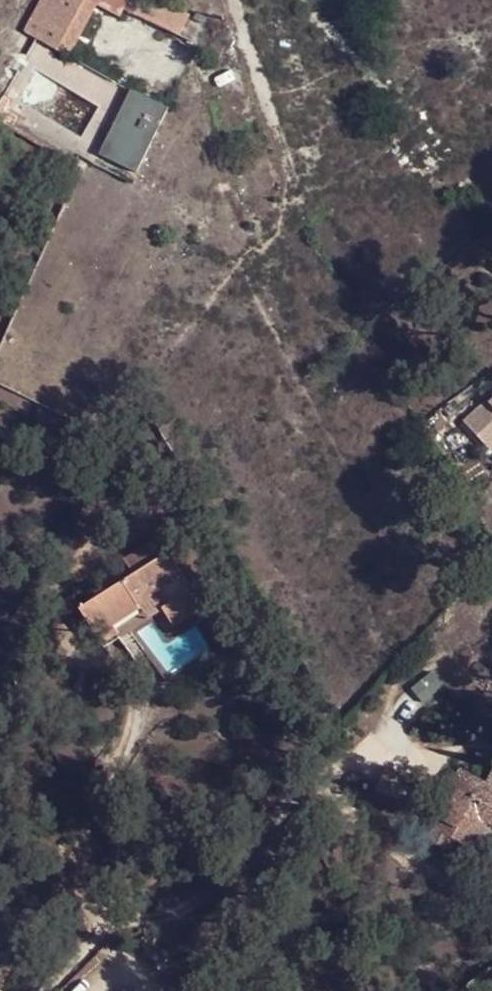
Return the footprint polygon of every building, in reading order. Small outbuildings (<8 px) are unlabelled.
[(17,23),(37,35),(66,52),(96,0),(30,0),(17,23)] [(173,34),(184,13),(162,0),(118,0),(173,34)] [(167,111),(127,88),(93,152),(135,176),(167,111)] [(8,130),(15,120),(0,111),(0,125),(8,130)] [(170,567),(80,619),(97,645),(161,611),(173,630),(202,612),(170,567)] [(464,769),(425,841),(450,856),(456,846),(478,858),(491,828),(491,782),(491,784),(464,769)]
